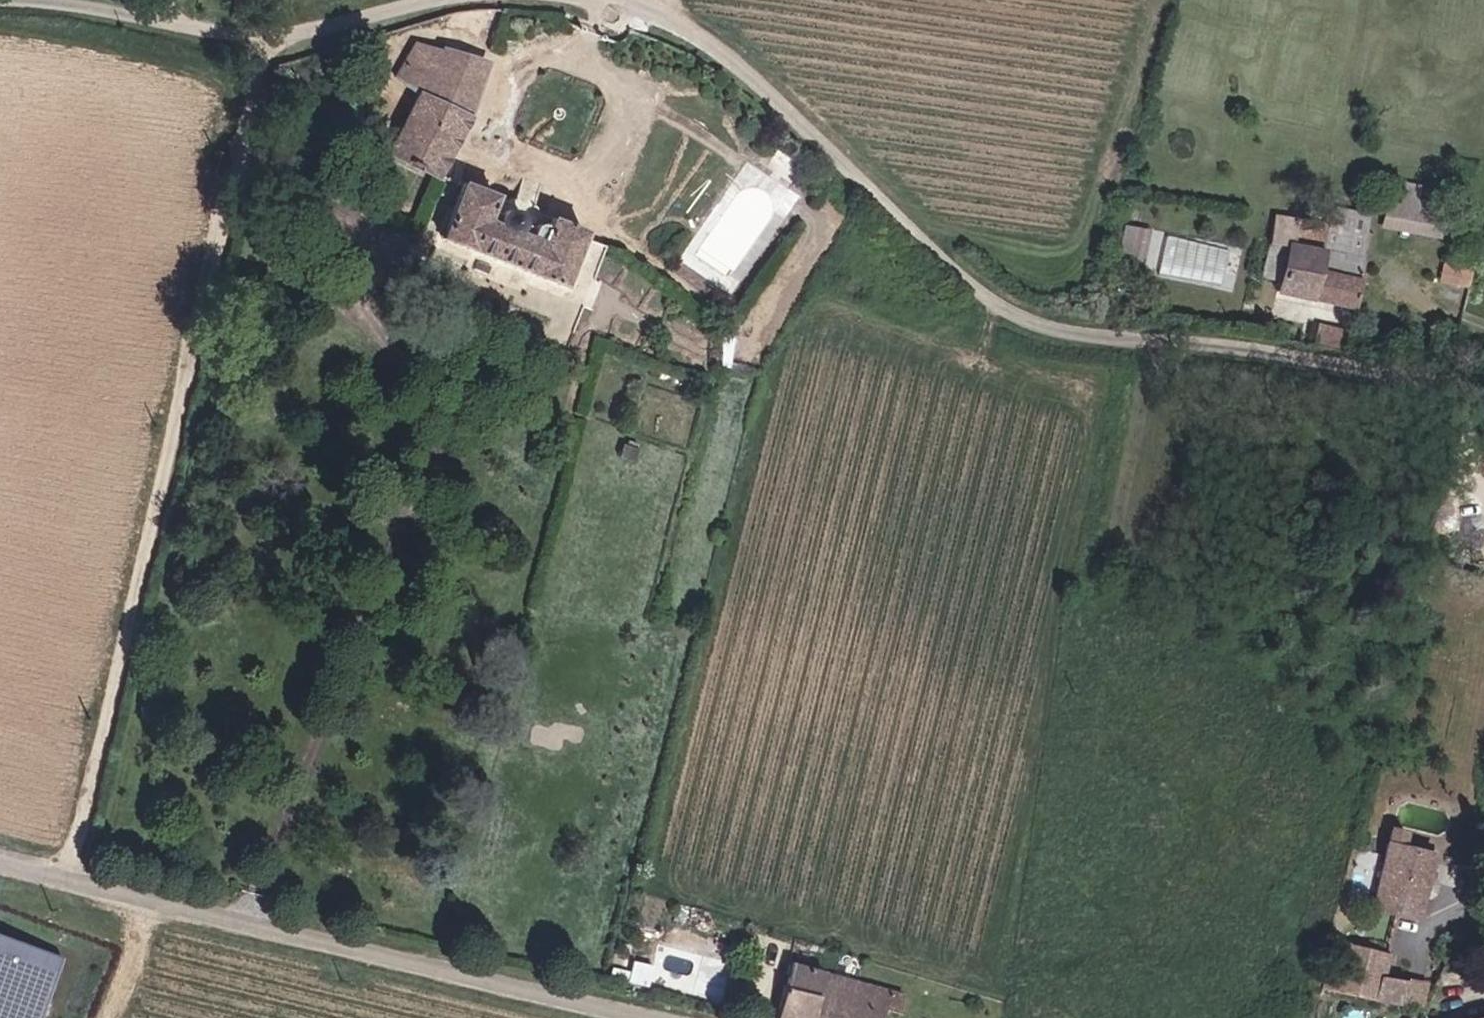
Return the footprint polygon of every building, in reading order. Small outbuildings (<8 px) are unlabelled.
[(470,112),(488,56),(439,41),(438,45),(413,38),(396,79),(421,88),(389,149),(443,172),(470,112)] [(330,46),(318,50),(321,58),(332,55),(330,46)] [(561,274),(582,225),(544,209),(540,217),(499,200),(500,192),(457,174),(438,225),(561,274)] [(1389,184),(1382,225),(1412,230),(1418,188),(1389,184)] [(1280,290),(1356,303),(1371,211),(1301,199),(1298,215),(1276,212),(1270,243),(1288,245),(1280,290)] [(1152,259),(1155,227),(1131,225),(1128,257),(1152,259)] [(1423,915),(1436,849),(1385,840),(1374,909),(1423,915)] [(0,928),(0,1017),(51,1017),(68,971),(74,954),(0,928)] [(1332,988),(1424,1004),(1428,979),(1388,972),(1392,949),(1340,940),(1332,988)] [(778,1017),(879,1017),(881,1011),(900,1016),(906,994),(793,960),(787,987),(778,1017)]
